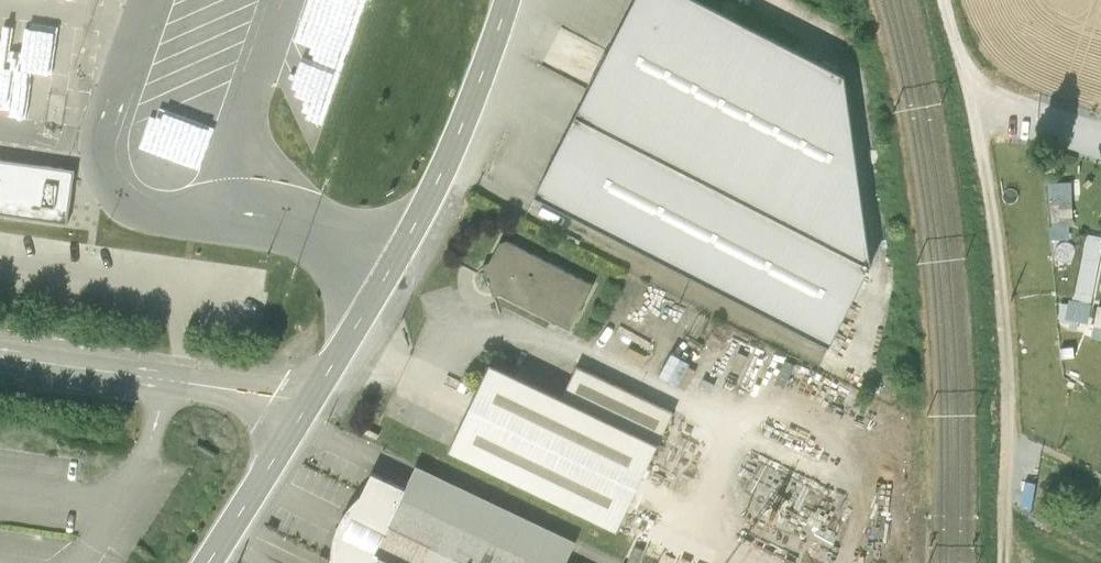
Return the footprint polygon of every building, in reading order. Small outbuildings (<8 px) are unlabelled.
[(184,8),(342,29),(346,0),(185,0),(184,8)] [(536,190),(732,291),(831,342),(872,261),(890,228),(863,214),(884,172),(856,157),(873,123),(845,108),(861,77),(710,0),(633,0),(536,190)] [(1073,193),(1051,194),(1052,220),(1074,220),(1073,193)] [(1069,313),(1086,316),(1092,295),(1100,249),(1100,230),(1085,227),(1069,313)] [(573,320),(595,275),(507,232),(485,278),(573,320)] [(1092,332),(1100,334),(1100,299),(1098,299),(1092,332)] [(563,394),(492,360),(453,444),(621,522),(671,414),(575,369),(563,394)] [(580,533),(420,458),(411,478),(375,463),(329,562),(584,562),(570,556),(580,533)]
